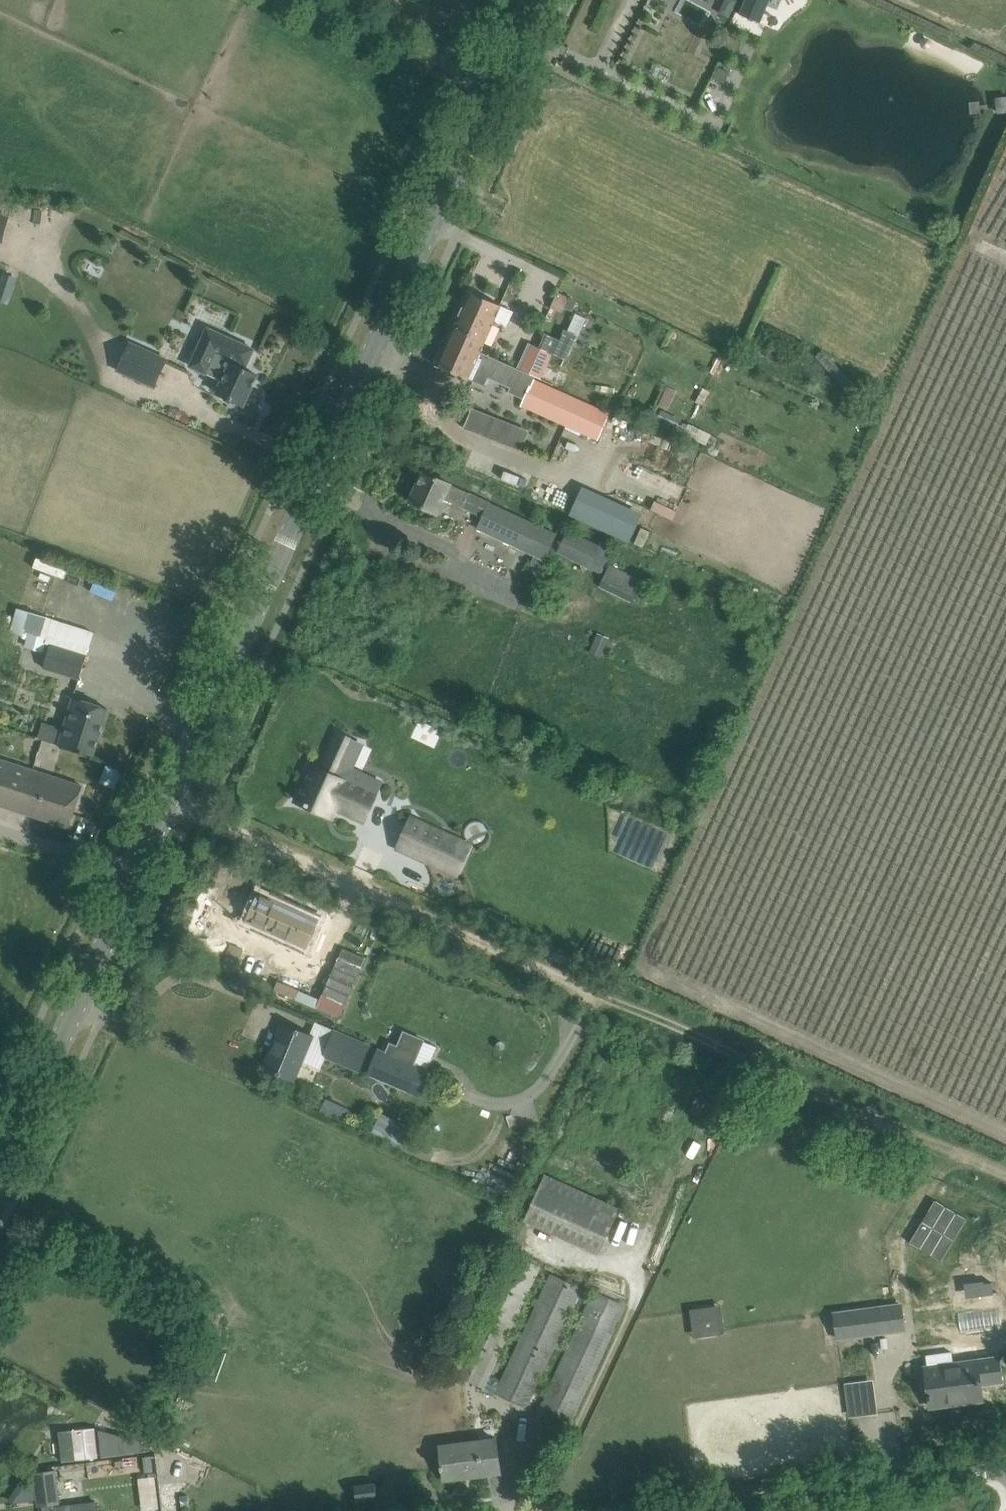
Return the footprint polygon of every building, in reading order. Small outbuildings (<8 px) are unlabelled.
[(742,15),(760,22),(769,0),(748,0),(742,15)] [(719,67),(714,78),(724,83),(730,73),(719,67)] [(3,243),(10,216),(0,213),(0,242),(3,243)] [(0,282),(0,302),(9,304),(18,278),(3,273),(0,282)] [(507,325),(514,311),(470,291),(454,327),(467,333),(462,342),(481,351),(495,320),(507,325)] [(558,292),(551,308),(561,313),(564,307),(573,311),(578,301),(568,296),(558,292)] [(481,351),(462,342),(467,333),(454,327),(437,365),(485,387),(489,378),(511,388),(509,392),(525,399),(523,404),(598,438),(609,414),(533,380),(535,376),(519,369),(481,351)] [(217,393),(244,405),(258,375),(245,369),(254,349),(208,328),(191,366),(223,380),(217,393)] [(519,369),(535,376),(554,385),(564,359),(569,361),(579,336),(564,329),(559,342),(553,340),(549,352),(531,343),(519,369)] [(130,343),(118,370),(155,387),(167,360),(130,343)] [(505,445),(513,425),(479,412),(472,432),(505,445)] [(660,415),(656,426),(674,434),(679,423),(675,422),(660,415)] [(451,484),(442,480),(424,472),(410,502),(438,514),(445,498),(464,508),(464,507),(484,516),(478,528),(546,560),(558,534),(490,503),(491,500),(472,491),(470,494),(450,485),(451,484)] [(621,537),(623,533),(630,521),(588,499),(579,516),(621,537)] [(601,573),(614,547),(603,541),(601,545),(568,529),(558,551),(601,573)] [(39,558),(33,577),(62,588),(69,569),(39,558)] [(610,566),(600,586),(633,601),(642,581),(612,567),(610,566)] [(30,611),(25,628),(42,634),(47,617),(30,611)] [(597,632),(589,650),(600,655),(609,637),(597,632)] [(29,633),(25,648),(44,653),(48,638),(29,633)] [(87,656),(68,650),(54,645),(47,668),(80,679),(87,656)] [(108,708),(89,702),(75,698),(66,729),(43,721),(38,738),(60,746),(93,756),(108,708)] [(314,765),(298,801),(330,816),(334,806),(365,820),(381,783),(343,766),(355,741),(336,733),(321,768),(314,765)] [(485,766),(493,748),(477,741),(469,760),(461,756),(454,773),(473,782),(480,764),(485,766)] [(37,817),(70,827),(83,786),(0,759),(0,805),(37,817)] [(436,863),(444,845),(448,836),(411,820),(399,847),(436,863)] [(260,893),(247,921),(306,947),(318,919),(260,893)] [(272,1051),(265,1068),(283,1076),(292,1080),(301,1060),(321,1068),(326,1056),(360,1071),(371,1045),(335,1029),(329,1043),(310,1035),(302,1032),(283,1024),(283,1025),(285,1026),(274,1052),(272,1051)] [(380,1051),(370,1073),(418,1093),(427,1071),(438,1046),(423,1040),(405,1032),(399,1047),(391,1044),(387,1054),(382,1052),(380,1051)] [(380,1112),(371,1134),(400,1147),(409,1126),(380,1112)] [(619,1207),(572,1185),(546,1173),(525,1220),(598,1253),(619,1207)] [(935,1200),(910,1242),(942,1261),(967,1219),(935,1200)] [(511,1253),(453,1372),(482,1386),(541,1267),(511,1253)] [(968,1296),(995,1293),(993,1281),(982,1283),(981,1273),(968,1274),(969,1284),(966,1284),(968,1296)] [(552,1275),(496,1392),(525,1406),(580,1288),(552,1275)] [(595,1292),(539,1412),(567,1425),(624,1306),(595,1292)] [(837,1313),(841,1337),(903,1329),(899,1304),(837,1313)] [(721,1305),(690,1309),(694,1337),(726,1333),(721,1305)] [(923,1385),(922,1387),(923,1389),(923,1392),(925,1394),(926,1397),(930,1396),(931,1407),(951,1404),(952,1400),(961,1399),(963,1403),(983,1400),(979,1370),(978,1361),(954,1364),(952,1352),(926,1355),(928,1367),(926,1367),(928,1379),(924,1380),(923,1382),(923,1385)] [(870,1378),(843,1382),(848,1417),(875,1413),(870,1378)] [(122,1437),(97,1431),(100,1458),(124,1455),(122,1437)] [(501,1471),(498,1452),(497,1441),(441,1449),(444,1479),(446,1479),(445,1475),(470,1471),(470,1476),(501,1471)] [(34,1475),(37,1505),(57,1503),(53,1473),(34,1475)] [(355,1486),(357,1501),(378,1498),(376,1483),(355,1486)]
